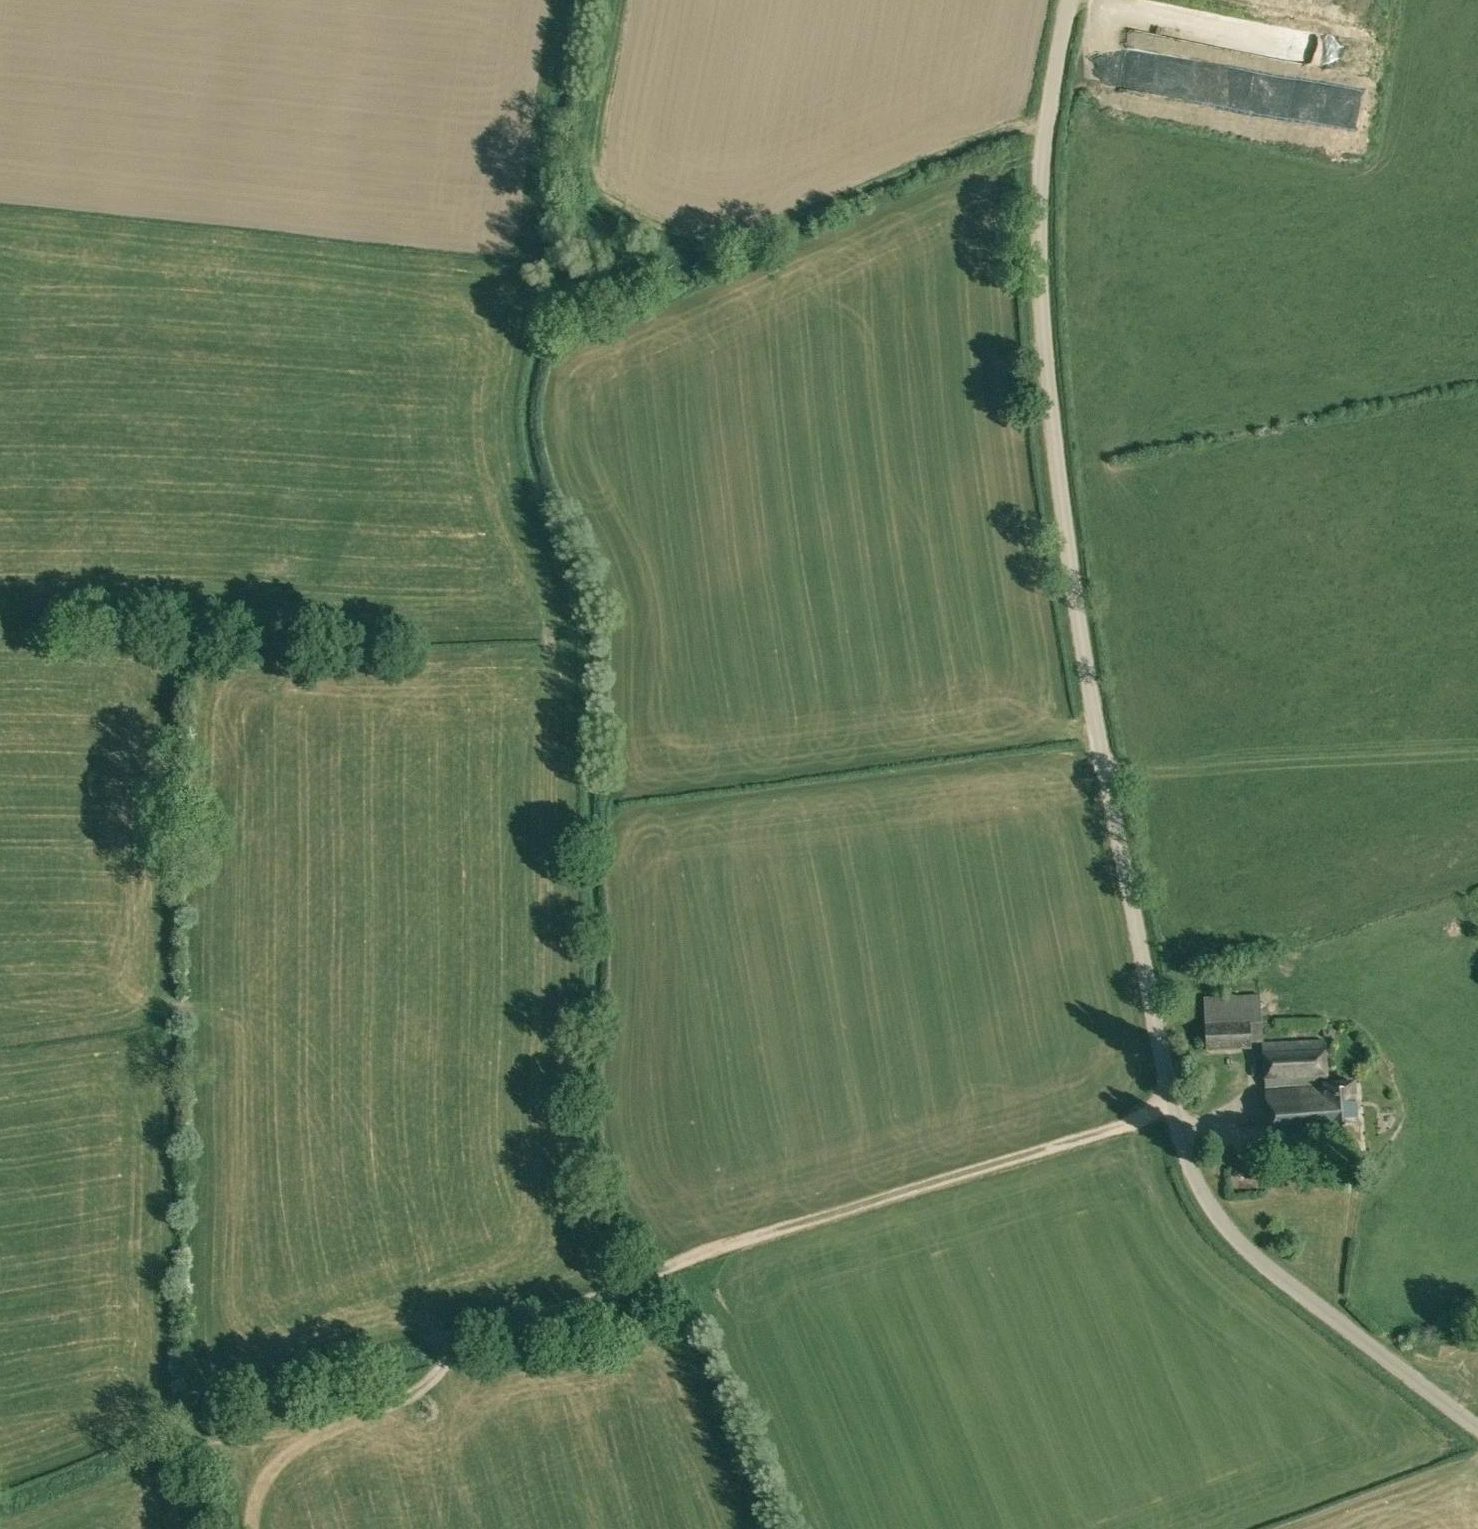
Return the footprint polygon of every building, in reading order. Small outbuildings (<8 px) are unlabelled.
[(1271,27),(1270,57),(1283,57),(1284,28),(1271,27)] [(1203,997),(1205,1023),(1250,1021),(1250,1023),(1262,1022),(1259,994),(1203,997)] [(1250,1021),(1205,1023),(1207,1052),(1251,1049),(1250,1023),(1250,1021)] [(1359,1142),(1354,1081),(1328,1083),(1325,1039),(1262,1043),(1270,1147),(1329,1142),(1329,1144),(1359,1142)] [(1239,1179),(1241,1192),(1269,1187),(1266,1175),(1239,1179)]
